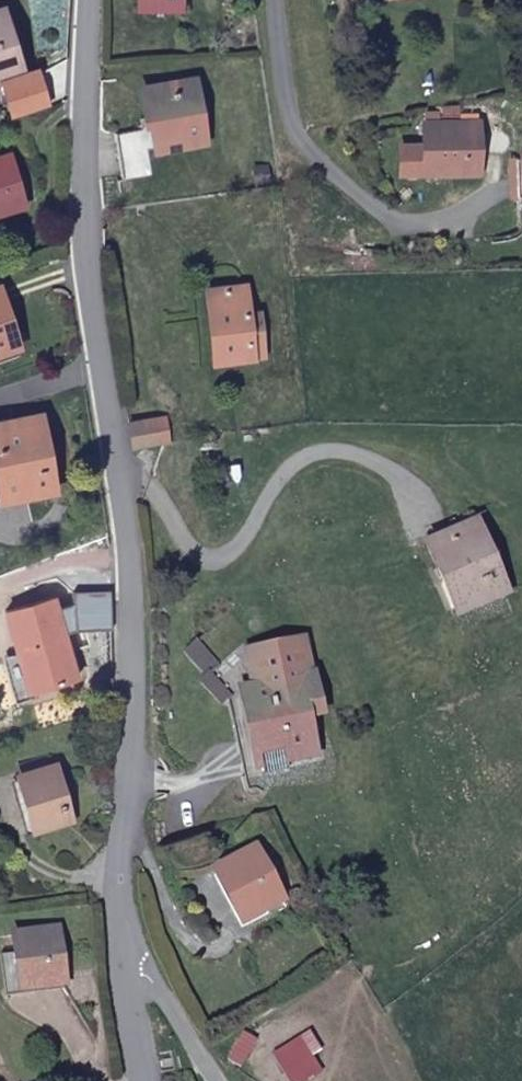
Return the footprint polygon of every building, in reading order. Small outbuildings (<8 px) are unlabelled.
[(20,107),(56,93),(47,67),(29,72),(9,13),(0,16),(0,69),(7,67),(20,107)] [(203,139),(196,83),(148,89),(150,117),(141,120),(142,129),(116,132),(122,179),(151,174),(147,147),(203,139)] [(413,125),(413,147),(414,174),(480,173),(479,123),(413,125)] [(413,147),(392,147),(393,174),(414,174),(413,147)] [(26,197),(16,151),(0,153),(0,200),(26,197)] [(249,316),(245,289),(206,294),(215,361),(265,356),(260,314),(249,316)] [(0,290),(0,351),(17,346),(0,290)] [(133,439),(175,435),(167,414),(130,415),(133,439)] [(47,497),(39,429),(0,435),(0,503),(47,497)] [(455,561),(475,599),(513,582),(489,524),(442,545),(449,562),(455,561)] [(441,567),(458,608),(475,599),(455,561),(449,562),(441,567)] [(3,606),(20,649),(29,644),(41,677),(56,671),(82,660),(53,586),(3,606)] [(238,615),(225,628),(233,663),(270,654),(238,615)] [(312,642),(270,654),(277,689),(259,694),(272,758),(304,752),(326,748),(318,714),(333,708),(312,642)] [(29,644),(20,649),(34,690),(60,681),(56,671),(41,677),(29,644)] [(234,666),(237,682),(240,699),(259,694),(277,689),(270,654),(233,663),(234,666)] [(223,671),(227,685),(237,682),(234,666),(232,667),(223,671)] [(259,694),(240,699),(260,783),(277,777),(272,758),(259,694)] [(54,745),(41,750),(46,762),(34,768),(29,769),(46,815),(77,804),(60,757),(57,757),(54,745)] [(46,762),(41,750),(28,755),(34,768),(46,762)] [(272,758),(277,777),(307,768),(304,752),(272,758)] [(273,883),(253,843),(214,863),(237,906),(273,883)] [(23,931),(25,954),(28,981),(67,975),(61,926),(23,931)] [(28,981),(25,954),(13,955),(18,995),(29,993),(28,981)] [(28,981),(29,993),(70,989),(67,975),(28,981)] [(305,1056),(314,1052),(306,1038),(274,1057),(288,1080),(316,1080),(319,1080),(305,1056)]
